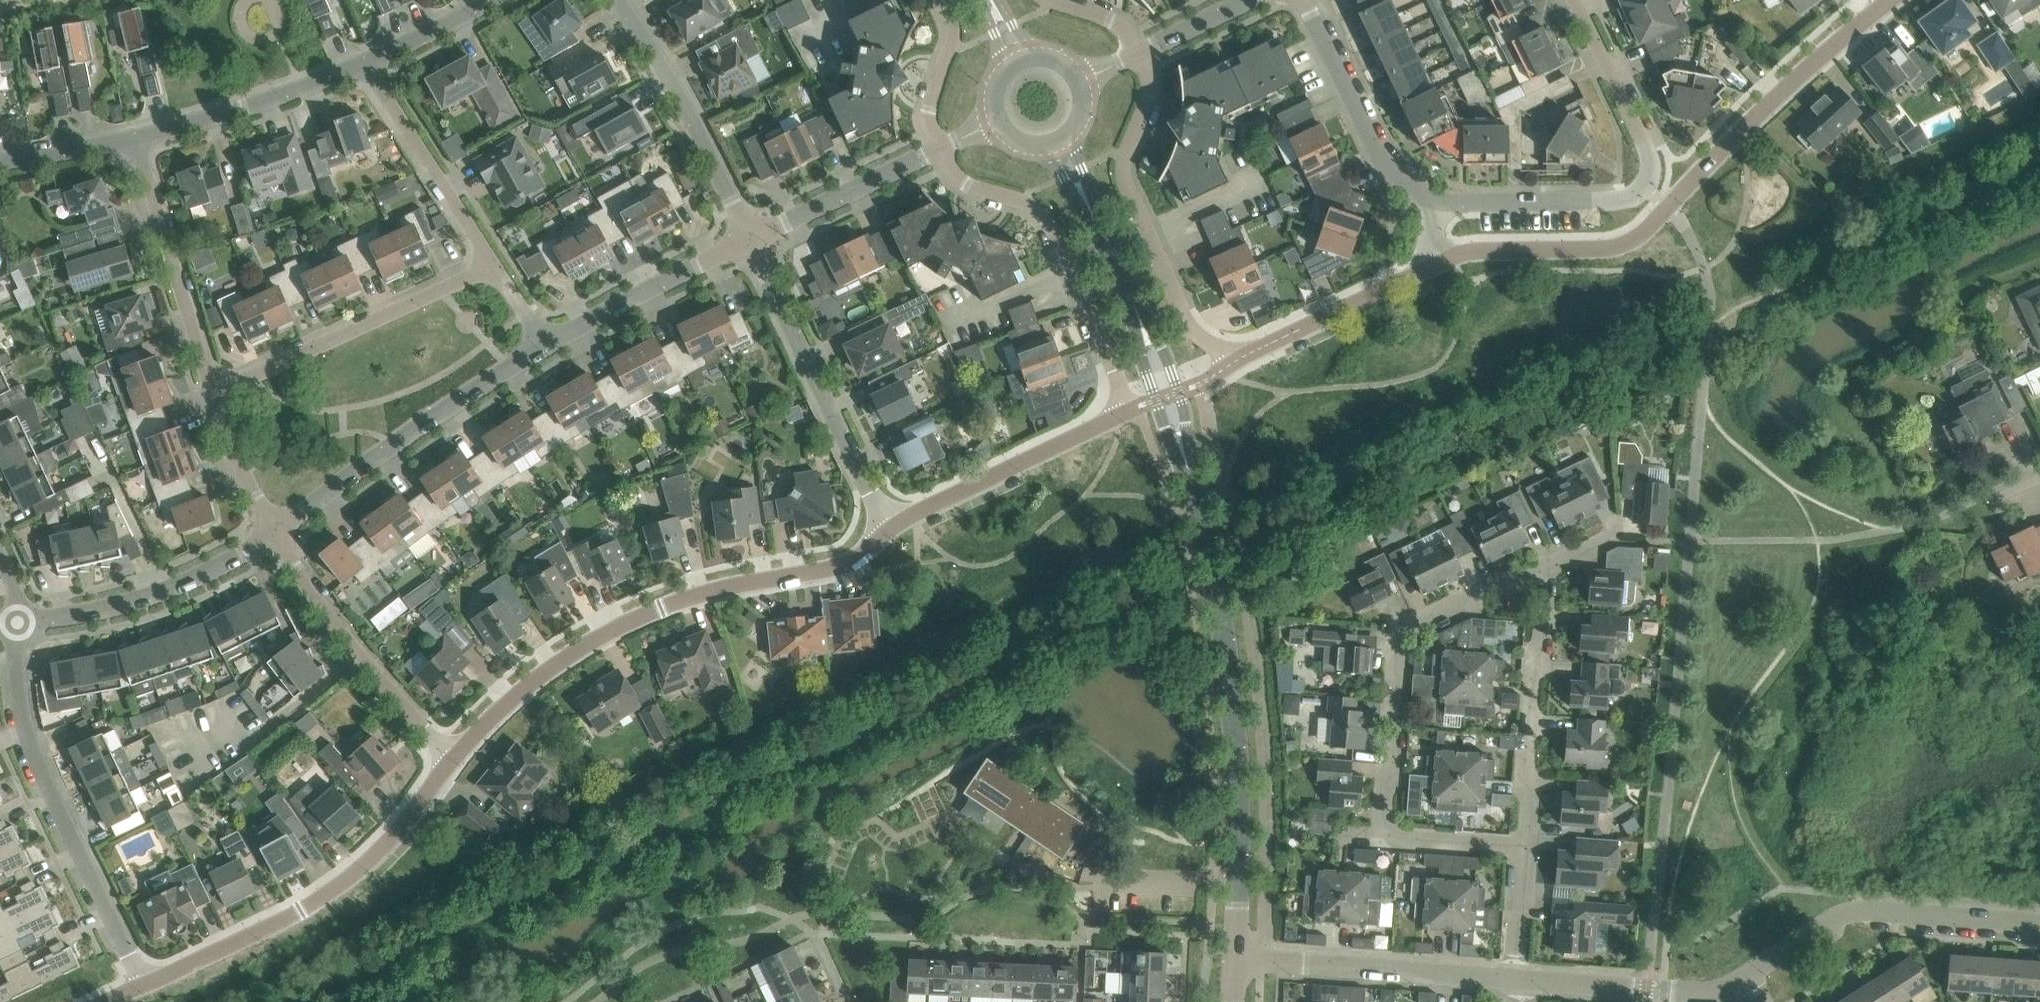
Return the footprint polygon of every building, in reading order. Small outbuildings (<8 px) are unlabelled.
[(316,19),(318,18),(327,39),(338,34),(329,13),(332,12),(326,0),(308,0),(316,19)] [(383,15),(394,10),(390,0),(376,0),(383,15)] [(565,50),(583,40),(575,29),(582,24),(566,0),(560,0),(547,9),(545,7),(533,15),(544,31),(536,37),(547,53),(551,58),(565,50)] [(669,11),(673,18),(688,42),(705,31),(735,12),(727,0),(673,0),(677,6),(676,7),(669,11)] [(800,25),(811,20),(802,0),(796,0),(789,3),(800,25)] [(914,28),(918,22),(916,22),(909,35),(892,0),(848,21),(861,48),(858,66),(846,64),(842,63),(840,74),(856,76),(854,87),(828,100),(836,118),(845,136),(856,131),(860,138),(894,122),(897,138),(898,137),(897,131),(896,124),(895,116),(894,109),(894,101),(894,96),(895,90),(896,82),(890,81),(891,73),(897,74),(898,67),(900,60),(903,53),(905,46),(908,40),(911,35),(914,28)] [(1144,4),(1149,8),(1154,15),(1155,14),(1144,1),(1147,0),(1141,0),(1144,4)] [(1398,14),(1391,0),(1387,0),(1360,13),(1359,13),(1358,13),(1362,21),(1356,26),(1361,32),(1398,14)] [(1441,6),(1439,0),(1428,0),(1435,15),(1444,11),(1441,6)] [(1519,25),(1514,14),(1533,4),(1533,5),(1534,4),(1532,0),(1493,0),(1491,1),(1496,11),(1487,18),(1496,36),(1519,25)] [(1666,5),(1664,0),(1621,0),(1620,0),(1622,6),(1617,9),(1624,24),(1666,5)] [(1801,14),(1819,0),(1790,0),(1801,14)] [(1968,12),(1960,0),(1950,0),(1920,22),(1943,55),(1969,36),(1965,30),(1976,22),(1968,12)] [(2002,17),(2017,7),(2023,16),(2039,5),(2039,0),(1991,0),(2002,17)] [(789,3),(777,9),(789,30),(800,25),(789,3)] [(1667,45),(1678,40),(1691,34),(1682,14),(1672,19),(1666,5),(1624,24),(1632,40),(1637,38),(1640,44),(1662,33),(1667,45)] [(150,46),(142,11),(141,8),(115,14),(118,28),(122,27),(128,53),(136,51),(142,76),(144,75),(150,97),(162,94),(156,72),(159,71),(153,46),(150,46)] [(1451,26),(1446,16),(1444,11),(1435,15),(1443,30),(1451,26)] [(1373,45),(1405,29),(1398,14),(1361,32),(1363,40),(1370,38),(1373,45)] [(93,110),(89,88),(91,87),(87,63),(94,61),(89,35),(93,34),(90,20),(64,26),(72,64),(69,65),(74,91),(77,90),(81,113),(93,110)] [(733,95),(751,85),(756,83),(745,61),(761,53),(746,25),(716,40),(723,53),(702,65),(719,98),(732,91),(733,95)] [(1521,61),(1555,45),(1547,29),(1544,30),(1542,27),(1525,36),(1519,25),(1496,36),(1511,66),(1521,61)] [(1458,41),(1456,36),(1451,26),(1443,30),(1450,45),(1458,41)] [(61,66),(54,31),(53,28),(27,33),(30,47),(34,46),(36,57),(24,59),(25,68),(38,65),(39,72),(47,70),(52,95),(54,95),(58,117),(71,115),(66,93),(69,92),(63,66),(61,66)] [(1376,62),(1412,45),(1405,29),(1373,45),(1377,52),(1371,56),(1376,62)] [(1996,72),(2016,59),(1998,32),(1978,45),(1996,72)] [(1757,57),(1743,43),(1735,34),(1725,44),(1747,67),(1757,57)] [(1655,66),(1673,58),(1684,53),(1678,40),(1667,45),(1649,54),(1655,66)] [(1222,117),(1300,80),(1283,43),(1272,48),(1268,41),(1237,56),(1241,64),(1221,73),(1217,66),(1183,82),(1180,66),(1178,66),(1180,73),(1181,81),(1182,89),(1182,93),(1183,100),(1182,108),(1182,114),(1181,122),(1183,122),(1187,122),(1186,132),(1181,131),(1182,130),(1180,130),(1179,136),(1177,142),(1174,150),(1172,156),(1169,164),(1166,170),(1162,176),(1159,181),(1160,182),(1168,169),(1185,204),(1229,183),(1216,156),(1219,138),(1234,140),(1236,130),(1221,127),(1222,117)] [(1465,56),(1461,46),(1458,41),(1450,45),(1457,60),(1465,56)] [(1939,73),(1930,61),(1919,45),(1918,46),(1920,49),(1907,58),(1897,45),(1892,49),(1887,43),(1867,59),(1869,61),(1863,66),(1886,94),(1905,79),(1915,91),(1939,73)] [(1388,75),(1420,60),(1412,45),(1376,62),(1377,70),(1385,68),(1388,75)] [(1526,96),(1550,85),(1544,74),(1563,65),(1564,64),(1555,45),(1521,61),(1511,66),(1521,86),(1526,96)] [(605,92),(604,89),(617,82),(603,55),(582,67),(575,55),(550,69),(571,107),(592,95),(594,98),(605,92)] [(1465,56),(1457,60),(1462,70),(1470,66),(1465,56)] [(470,57),(428,80),(444,108),(445,107),(451,104),(467,95),(469,94),(473,92),(480,104),(495,134),(522,121),(506,91),(492,66),(479,73),(470,57)] [(1390,93),(1427,75),(1420,60),(1388,75),(1391,82),(1385,86),(1390,93)] [(14,61),(1,62),(2,70),(15,69),(14,61)] [(1491,76),(1498,94),(1519,84),(1511,67),(1491,76)] [(1478,69),(1457,79),(1468,103),(1493,103),(1494,102),(1478,69)] [(1687,121),(1695,74),(1674,70),(1662,75),(1667,86),(1662,88),(1675,117),(1687,119),(1687,120),(1687,121)] [(1718,78),(1699,74),(1695,74),(1687,121),(1688,121),(1688,119),(1700,122),(1722,99),(1718,95),(1727,87),(1718,78)] [(1402,104),(1434,89),(1427,75),(1390,93),(1392,100),(1399,98),(1402,104)] [(1557,132),(1595,155),(1597,151),(1602,149),(1589,122),(1594,119),(1596,123),(1597,122),(1579,84),(1577,85),(1584,98),(1565,107),(1569,113),(1557,132)] [(1525,112),(1537,106),(1555,97),(1549,86),(1550,86),(1550,85),(1526,96),(1518,100),(1512,103),(1522,110),(1525,112)] [(1861,112),(1852,102),(1839,88),(1826,99),(1825,98),(1813,108),(1815,110),(1796,127),(1802,133),(1797,137),(1808,150),(1813,145),(1818,151),(1861,112)] [(1421,147),(1430,142),(1455,130),(1435,89),(1434,89),(1402,104),(1401,105),(1421,147)] [(608,155),(632,142),(650,132),(649,131),(636,108),(627,113),(618,96),(618,95),(600,105),(567,123),(568,124),(577,140),(595,130),(608,154),(608,155)] [(1281,123),(1311,109),(1314,108),(1309,99),(1291,108),(1277,115),(1281,123)] [(121,103),(109,106),(113,122),(124,120),(121,103)] [(1522,140),(1522,110),(1512,103),(1498,110),(1506,127),(1509,127),(1509,141),(1522,140)] [(1298,160),(1331,144),(1322,125),(1316,127),(1314,122),(1316,121),(1311,109),(1281,123),(1298,160)] [(330,131),(315,136),(322,155),(324,160),(327,168),(349,160),(348,157),(353,156),(372,149),(359,113),(335,121),(338,130),(331,132),(330,131)] [(835,146),(830,134),(838,130),(829,113),(785,134),(800,167),(820,157),(817,152),(822,149),(823,152),(835,146)] [(1865,123),(1885,148),(1898,138),(1878,113),(1865,123)] [(25,123),(11,125),(13,139),(27,137),(25,123)] [(549,144),(553,130),(532,125),(528,138),(549,144)] [(1509,165),(1509,141),(1509,127),(1506,127),(1463,127),(1463,145),(1463,165),(1509,165)] [(1914,131),(1900,139),(1911,154),(1931,144),(1924,134),(1914,131)] [(785,134),(767,143),(762,132),(743,141),(763,181),(775,175),(774,173),(779,170),(781,176),(800,167),(785,134)] [(1592,159),(1595,155),(1557,132),(1546,150),(1547,151),(1547,170),(1521,170),(1521,172),(1566,171),(1566,170),(1562,170),(1562,164),(1592,164),(1592,159)] [(313,188),(308,174),(295,135),(244,152),(256,190),(285,181),(290,195),(313,188)] [(641,151),(655,143),(652,136),(637,144),(641,151)] [(506,207),(512,204),(513,206),(517,207),(525,203),(526,199),(525,197),(544,186),(517,137),(476,160),(488,183),(494,180),(499,188),(496,190),(506,207)] [(1345,182),(1345,181),(1339,170),(1337,171),(1335,166),(1340,163),(1331,144),(1298,160),(1316,196),(1327,191),(1345,182)] [(1885,152),(1890,165),(1891,165),(1904,159),(1898,146),(1885,152)] [(231,202),(226,187),(220,167),(203,173),(201,165),(178,172),(189,209),(205,204),(207,210),(231,202)] [(688,168),(678,173),(686,190),(696,186),(688,168)] [(677,229),(675,224),(680,221),(671,206),(683,199),(669,172),(648,184),(642,173),(629,180),(635,191),(660,235),(677,229)] [(331,176),(318,180),(328,208),(341,203),(331,176)] [(1323,228),(1357,240),(1364,220),(1358,218),(1360,212),(1362,213),(1363,212),(1348,207),(1354,191),(1348,180),(1345,181),(1345,182),(1327,191),(1316,196),(1322,206),(1329,209),(1323,228)] [(73,187),(47,191),(50,206),(69,202),(72,215),(85,211),(90,225),(59,235),(64,249),(94,240),(95,240),(122,231),(114,207),(110,209),(108,204),(104,189),(101,181),(94,183),(74,190),(73,187)] [(384,187),(375,191),(380,203),(389,198),(384,187)] [(964,228),(965,226),(960,223),(955,219),(948,215),(942,210),(938,205),(931,199),(927,195),(923,189),(922,190),(933,203),(899,219),(902,226),(891,231),(899,250),(900,249),(909,268),(935,255),(945,260),(937,274),(946,279),(954,265),(970,274),(983,301),(1027,280),(1010,245),(1025,247),(1025,246),(1019,245),(1010,243),(1002,242),(997,240),(990,238),(983,235),(978,233),(972,230),(971,231),(972,232),(970,235),(961,231),(963,227),(964,228)] [(611,190),(597,198),(603,209),(618,235),(629,229),(638,244),(642,242),(646,246),(660,235),(635,191),(617,201),(611,190)] [(571,200),(567,193),(558,199),(562,206),(571,200)] [(241,237),(256,232),(247,202),(232,207),(241,237)] [(413,265),(416,270),(432,263),(422,242),(435,236),(422,208),(399,219),(404,229),(393,235),(407,267),(413,265)] [(606,242),(618,235),(603,209),(571,227),(595,271),(612,265),(610,260),(615,257),(606,242)] [(1232,230),(1224,210),(1213,215),(1221,235),(1232,230)] [(269,225),(265,214),(255,218),(258,229),(269,225)] [(1209,239),(1221,235),(1213,215),(1201,220),(1209,239)] [(1223,278),(1255,263),(1239,226),(1232,230),(1221,235),(1209,239),(1215,252),(1217,251),(1220,256),(1210,260),(1215,273),(1219,271),(1223,278)] [(581,282),(595,271),(571,227),(537,245),(552,272),(564,265),(573,280),(577,278),(581,282)] [(1313,254),(1303,259),(1313,280),(1324,275),(1330,277),(1332,270),(1344,265),(1345,264),(1342,263),(1344,258),(1350,260),(1351,257),(1356,254),(1353,249),(1357,240),(1323,228),(1313,254)] [(407,267),(393,235),(381,240),(376,229),(354,239),(367,267),(378,261),(388,283),(404,275),(402,270),(407,267)] [(897,260),(891,249),(882,231),(870,237),(871,239),(866,241),(864,236),(845,245),(860,278),(897,260)] [(355,272),(367,267),(354,239),(331,250),(336,260),(325,266),(340,298),(346,296),(348,301),(364,293),(355,272)] [(64,249),(67,261),(68,263),(69,265),(70,268),(72,270),(73,272),(75,274),(77,276),(80,278),(82,279),(84,280),(87,281),(92,283),(96,283),(99,283),(102,283),(104,283),(107,282),(135,274),(126,246),(99,254),(95,240),(94,240),(64,249)] [(824,295),(860,278),(845,245),(825,254),(828,260),(823,262),(822,260),(810,266),(817,281),(824,295)] [(1302,262),(1295,248),(1284,253),(1291,267),(1302,262)] [(14,271),(17,270),(20,269),(12,254),(7,257),(14,271)] [(517,259),(516,260),(520,266),(528,279),(529,278),(536,274),(535,272),(530,263),(527,259),(525,254),(517,259)] [(308,260),(299,264),(296,258),(283,264),(286,270),(299,298),(311,292),(320,313),(337,306),(334,301),(340,298),(325,266),(313,271),(308,260)] [(545,267),(540,258),(530,263),(535,272),(545,267)] [(1272,300),(1264,282),(1255,263),(1223,278),(1226,285),(1221,287),(1227,299),(1236,295),(1239,300),(1236,301),(1242,313),(1272,300)] [(17,270),(14,271),(9,274),(14,285),(22,281),(17,270)] [(287,303),(299,298),(286,270),(264,280),(269,291),(257,297),(272,329),(278,327),(280,332),(297,324),(287,303)] [(815,299),(824,295),(817,281),(808,285),(815,299)] [(2017,298),(2030,326),(2039,346),(2039,287),(2017,298)] [(236,293),(218,301),(228,324),(231,329),(243,324),(253,345),(269,337),(267,332),(272,329),(257,297),(246,302),(241,291),(236,293)] [(926,293),(905,303),(913,317),(933,308),(926,293)] [(109,306),(95,311),(102,333),(108,352),(123,347),(119,336),(151,326),(149,320),(154,319),(148,301),(143,302),(142,296),(122,302),(109,306)] [(1020,306),(1027,325),(1039,321),(1032,301),(1020,306)] [(723,306),(718,309),(715,304),(700,314),(716,349),(728,344),(733,355),(756,344),(743,316),(730,322),(723,306)] [(1016,330),(1027,325),(1020,306),(1008,310),(1015,329),(1016,330)] [(885,366),(897,360),(906,356),(898,337),(899,337),(886,312),(848,330),(855,344),(848,347),(861,373),(883,362),(885,366)] [(687,342),(675,348),(690,375),(689,375),(695,389),(708,383),(702,371),(722,362),(716,349),(700,314),(683,319),(684,324),(679,327),(687,342)] [(838,333),(832,320),(819,327),(825,340),(838,333)] [(1039,321),(1027,325),(1016,330),(1015,329),(1008,332),(1022,370),(1056,358),(1053,351),(1058,349),(1053,336),(1043,340),(1041,335),(1044,334),(1039,321)] [(647,336),(633,347),(656,392),(663,389),(670,389),(679,384),(683,378),(689,375),(690,375),(675,348),(664,354),(656,338),(651,341),(647,336)] [(624,409),(656,392),(633,347),(616,353),(618,358),(613,361),(621,376),(610,382),(624,409)] [(117,356),(107,360),(120,396),(131,392),(167,379),(165,361),(159,362),(157,357),(141,363),(136,350),(117,356)] [(12,361),(8,352),(0,356),(0,367),(12,361)] [(81,357),(66,364),(70,373),(71,375),(86,368),(81,357)] [(1022,370),(1007,376),(1016,401),(1022,398),(1027,411),(1036,408),(1065,397),(1066,397),(1062,384),(1059,385),(1057,380),(1068,376),(1063,364),(1059,365),(1056,358),(1022,370)] [(1963,416),(1942,426),(1946,434),(1954,452),(1976,442),(1976,441),(1975,441),(1973,437),(1983,432),(1986,437),(2001,430),(1998,424),(2010,418),(2002,400),(1993,383),(1987,369),(1981,358),(1957,370),(1963,381),(1972,400),(1958,407),(1963,416)] [(886,423),(904,414),(915,409),(911,401),(915,399),(910,389),(906,390),(903,383),(914,378),(912,376),(923,370),(917,359),(869,382),(875,395),(873,396),(876,404),(871,406),(872,408),(873,407),(878,416),(876,417),(877,418),(882,416),(886,423)] [(28,398),(22,384),(11,389),(1,367),(13,362),(12,361),(0,367),(0,400),(4,410),(23,401),(23,400),(28,398)] [(590,374),(585,376),(581,372),(568,384),(587,417),(598,410),(604,421),(617,413),(623,422),(629,418),(624,409),(610,382),(598,389),(590,374)] [(2027,373),(2014,379),(2018,388),(2028,384),(2033,395),(2037,393),(2027,373)] [(2014,379),(2011,374),(1999,380),(2006,394),(2012,396),(2020,392),(2018,388),(2014,379)] [(173,402),(172,397),(177,394),(167,379),(131,392),(136,404),(124,408),(133,431),(161,420),(157,408),(173,402)] [(576,423),(587,417),(568,384),(551,390),(553,395),(548,398),(557,413),(546,420),(561,446),(582,434),(576,423)] [(986,390),(974,395),(979,408),(991,404),(986,390)] [(28,436),(43,428),(33,396),(28,398),(23,400),(23,401),(4,410),(0,412),(5,423),(0,425),(0,448),(28,436)] [(959,408),(967,413),(974,403),(966,398),(959,408)] [(97,430),(86,408),(83,400),(72,406),(86,435),(97,430)] [(765,414),(760,403),(747,409),(752,420),(765,414)] [(75,440),(86,435),(72,406),(61,411),(65,418),(62,420),(71,439),(74,437),(75,440)] [(561,446),(546,420),(534,426),(522,407),(507,417),(510,421),(505,425),(524,455),(535,448),(541,458),(561,446)] [(1641,407),(1629,413),(1634,422),(1646,416),(1641,407)] [(946,457),(937,439),(932,427),(935,426),(930,415),(903,428),(909,442),(897,449),(907,470),(923,463),(924,465),(922,466),(923,467),(946,457)] [(731,429),(726,417),(713,423),(719,435),(731,429)] [(190,431),(184,432),(182,427),(166,433),(161,420),(133,431),(141,454),(152,450),(157,462),(193,449),(190,431)] [(1605,422),(1593,427),(1598,439),(1610,434),(1605,422)] [(524,455),(505,425),(500,428),(496,423),(481,433),(494,452),(483,459),(500,485),(520,472),(513,462),(524,455)] [(38,455),(28,436),(0,448),(0,460),(1,460),(6,470),(38,455)] [(1619,442),(1618,464),(1624,464),(1624,467),(1623,478),(1638,479),(1634,523),(1665,525),(1668,485),(1648,483),(1650,464),(1642,464),(1643,455),(1636,443),(1619,442)] [(500,485),(483,459),(472,467),(459,447),(444,458),(447,462),(442,466),(472,509),(479,504),(480,498),(500,485)] [(2,471),(1,471),(2,481),(10,479),(15,489),(47,474),(58,469),(58,468),(59,467),(51,449),(49,450),(38,455),(6,470),(2,472),(2,471)] [(199,472),(197,467),(202,464),(193,449),(157,462),(145,466),(150,478),(158,501),(187,490),(182,478),(199,472)] [(1564,483),(1580,518),(1601,508),(1591,488),(1603,482),(1590,457),(1559,472),(1565,483),(1564,483)] [(647,459),(636,465),(641,474),(652,468),(647,459)] [(690,490),(687,473),(684,464),(667,469),(670,478),(661,481),(666,497),(670,512),(657,516),(659,522),(644,527),(655,563),(686,553),(679,527),(681,526),(680,521),(694,516),(691,497),(690,490)] [(434,465),(419,475),(432,494),(422,501),(440,526),(459,512),(469,505),(442,466),(437,469),(434,465)] [(799,529),(811,527),(812,530),(828,527),(828,524),(830,521),(833,521),(833,518),(835,514),(838,513),(835,497),(832,498),(830,485),(821,487),(818,472),(799,475),(795,476),(796,487),(789,497),(779,498),(783,522),(797,520),(799,529)] [(65,490),(56,494),(47,474),(15,489),(15,490),(12,491),(11,490),(10,491),(12,500),(19,498),(25,510),(34,505),(39,516),(57,507),(70,501),(71,501),(65,490)] [(1548,477),(1526,488),(1535,508),(1547,502),(1560,528),(1580,518),(1564,483),(1553,488),(1548,477)] [(71,501),(70,501),(72,504),(95,493),(89,479),(73,486),(65,490),(71,501)] [(730,501),(714,503),(716,520),(718,540),(725,539),(725,544),(740,542),(739,537),(745,537),(750,536),(748,524),(760,523),(758,503),(756,488),(729,491),(730,501)] [(178,520),(182,532),(201,525),(204,530),(219,521),(215,501),(209,502),(208,497),(191,503),(187,490),(158,501),(166,524),(178,520)] [(440,526),(422,501),(411,509),(397,490),(383,501),(386,505),(381,509),(403,538),(403,537),(410,547),(440,526)] [(591,499),(586,490),(581,493),(578,500),(582,505),(591,499)] [(1533,521),(1531,517),(1518,491),(1506,498),(1496,503),(1501,514),(1491,519),(1508,553),(1529,543),(1521,527),(1533,521)] [(99,527),(94,528),(102,562),(103,566),(102,566),(102,567),(111,568),(111,560),(123,557),(120,544),(135,536),(117,498),(115,499),(117,502),(107,507),(110,515),(97,519),(99,527)] [(773,500),(763,502),(766,522),(776,520),(773,500)] [(156,512),(153,503),(141,507),(144,516),(156,512)] [(561,515),(554,505),(549,509),(547,515),(551,521),(561,515)] [(403,538),(381,509),(376,513),(373,508),(359,519),(372,537),(362,545),(381,569),(387,577),(398,569),(392,561),(400,555),(410,547),(403,537),(403,538)] [(1463,510),(1450,516),(1453,523),(1454,523),(1463,543),(1475,537),(1478,543),(1488,563),(1508,553),(1491,519),(1472,529),(1463,510)] [(562,542),(565,548),(568,546),(561,531),(570,526),(564,515),(551,522),(554,528),(562,542)] [(1400,517),(1395,527),(1408,533),(1413,523),(1400,517)] [(533,521),(526,525),(530,532),(537,529),(533,521)] [(547,532),(554,528),(551,522),(544,526),(547,532)] [(74,532),(73,533),(71,523),(53,527),(56,537),(37,541),(43,566),(57,563),(60,576),(60,577),(69,577),(69,569),(81,567),(74,532)] [(1441,529),(1422,538),(1427,549),(1444,584),(1464,575),(1455,554),(1452,549),(1463,543),(1454,523),(1453,523),(1441,529)] [(2033,529),(2032,526),(2008,537),(2011,543),(1991,552),(2006,582),(2017,577),(2019,581),(2039,571),(2039,526),(2033,529)] [(90,565),(102,562),(94,528),(74,532),(81,567),(82,571),(81,571),(81,572),(90,572),(90,565)] [(507,533),(493,541),(501,552),(514,544),(507,533)] [(632,572),(624,554),(618,540),(604,546),(600,538),(575,549),(588,579),(604,572),(609,583),(613,581),(615,585),(627,579),(625,575),(632,572)] [(381,569),(362,545),(352,553),(341,539),(337,543),(332,539),(319,555),(327,570),(332,567),(344,583),(355,575),(362,584),(381,569)] [(578,574),(565,548),(562,542),(536,557),(535,562),(542,574),(527,583),(537,599),(547,616),(575,600),(565,584),(579,576),(578,574)] [(1591,571),(1589,603),(1609,604),(1621,605),(1630,606),(1635,602),(1636,586),(1632,582),(1633,575),(1642,576),(1643,568),(1644,548),(1619,547),(1618,547),(1607,552),(1606,572),(1591,571)] [(1402,548),(1389,554),(1399,574),(1410,569),(1413,574),(1423,595),(1444,584),(1427,549),(1407,559),(1402,548)] [(462,557),(469,568),(480,560),(476,553),(469,552),(462,557)] [(1667,572),(1669,553),(1659,552),(1655,554),(1654,569),(1656,571),(1667,572)] [(1385,584),(1396,578),(1384,553),(1352,568),(1357,580),(1344,586),(1357,611),(1390,595),(1385,584)] [(1324,560),(1309,567),(1313,576),(1328,570),(1324,560)] [(438,571),(431,576),(440,589),(447,584),(443,577),(438,571)] [(496,652),(503,648),(523,634),(512,618),(515,617),(511,607),(522,600),(505,575),(481,591),(492,607),(474,619),(496,652)] [(262,635),(264,634),(282,625),(266,593),(255,599),(250,593),(243,599),(244,600),(245,600),(246,603),(262,635)] [(434,596),(419,609),(429,620),(440,633),(455,621),(434,596)] [(399,597),(391,604),(400,615),(408,608),(399,597)] [(872,611),(871,599),(831,603),(832,620),(825,620),(824,618),(805,620),(804,617),(789,619),(789,622),(770,624),(773,658),(793,656),(793,659),(808,657),(808,654),(828,652),(828,650),(835,649),(836,652),(876,647),(875,635),(880,634),(880,636),(881,635),(878,609),(877,610),(877,611),(872,611)] [(262,635),(246,603),(236,608),(230,603),(224,609),(225,610),(225,609),(227,613),(243,644),(262,635)] [(227,613),(216,618),(211,612),(204,619),(205,620),(206,619),(226,660),(246,650),(243,644),(227,613)] [(1628,641),(1630,617),(1592,614),(1591,627),(1581,626),(1580,650),(1615,653),(1616,640),(1628,641)] [(1486,619),(1485,634),(1497,635),(1499,620),(1486,619)] [(215,658),(210,644),(204,625),(192,629),(188,622),(180,627),(181,628),(182,628),(183,631),(183,632),(194,665),(215,658)] [(289,646),(296,641),(300,638),(301,638),(302,638),(297,627),(295,628),(297,631),(286,637),(289,646)] [(1438,633),(1437,634),(1442,645),(1458,638),(1453,627),(1438,633)] [(1289,643),(1305,645),(1306,629),(1290,628),(1289,643)] [(194,665),(183,632),(171,635),(167,629),(160,634),(160,635),(161,635),(162,638),(177,680),(196,674),(193,665),(194,665)] [(665,671),(656,674),(664,695),(690,686),(687,680),(700,675),(706,691),(724,684),(718,668),(721,667),(714,649),(707,631),(690,637),(690,640),(657,652),(665,671)] [(1313,631),(1312,647),(1325,647),(1323,670),(1351,673),(1371,674),(1373,649),(1356,647),(1356,635),(1336,633),(1324,632),(1313,631)] [(177,680),(162,638),(151,642),(147,635),(139,641),(140,642),(141,641),(142,645),(157,690),(177,683),(177,680)] [(420,650),(404,665),(416,677),(418,679),(429,691),(432,687),(447,702),(466,683),(458,675),(461,671),(471,662),(457,648),(445,636),(439,641),(425,655),(420,650)] [(282,680),(310,658),(296,641),(289,646),(268,663),(282,680)] [(157,690),(142,645),(131,649),(127,642),(119,648),(119,649),(120,648),(131,686),(133,685),(134,689),(136,695),(136,697),(157,690)] [(123,687),(121,673),(117,653),(105,655),(101,648),(93,652),(94,653),(95,653),(95,657),(102,691),(123,687)] [(1467,678),(1469,653),(1444,651),(1443,655),(1434,654),(1432,676),(1442,676),(1467,678)] [(102,691),(95,657),(84,659),(81,652),(72,656),(73,657),(74,657),(74,661),(81,695),(102,691)] [(1493,680),(1493,681),(1505,681),(1506,660),(1494,660),(1495,655),(1469,653),(1467,678),(1493,680)] [(81,695),(74,661),(63,663),(59,656),(51,660),(51,661),(52,661),(57,689),(44,692),(53,731),(65,725),(62,711),(83,708),(81,695)] [(295,697),(309,686),(326,673),(326,674),(328,674),(324,665),(317,668),(310,658),(282,680),(295,697)] [(1422,661),(1415,661),(1414,674),(1421,674),(1422,661)] [(1571,681),(1569,706),(1608,709),(1608,696),(1615,696),(1620,696),(1625,692),(1626,688),(1625,684),(1622,680),(1619,679),(1620,664),(1610,664),(1583,662),(1582,682),(1571,681)] [(598,731),(640,705),(629,687),(619,671),(592,687),(594,691),(579,700),(598,731)] [(1465,711),(1467,678),(1442,676),(1440,702),(1446,702),(1445,714),(1464,716),(1464,711),(1465,711)] [(1491,706),(1493,681),(1493,680),(1467,678),(1465,711),(1464,711),(1464,716),(1463,717),(1484,718),(1486,705),(1491,706)] [(226,687),(230,694),(240,688),(237,681),(226,687)] [(219,699),(230,694),(226,687),(215,692),(219,699)] [(1431,701),(1433,689),(1412,687),(1411,700),(1431,701)] [(249,703),(255,698),(248,689),(241,694),(249,703)] [(198,708),(203,706),(198,691),(182,697),(187,712),(198,708)] [(1294,715),(1296,695),(1285,694),(1284,714),(1294,715)] [(1519,708),(1520,695),(1504,694),(1503,707),(1519,708)] [(1327,717),(1333,718),(1331,746),(1365,749),(1368,713),(1356,712),(1357,698),(1330,696),(1327,717)] [(176,716),(187,712),(182,697),(166,702),(167,705),(163,707),(167,718),(175,715),(176,716)] [(256,713),(263,708),(255,698),(249,703),(256,713)] [(655,744),(674,734),(658,703),(639,713),(655,744)] [(157,722),(167,718),(163,707),(153,711),(142,714),(146,726),(157,722)] [(263,708),(256,713),(264,722),(270,717),(263,708)] [(306,716),(296,724),(305,734),(314,726),(319,722),(310,712),(306,716)] [(134,730),(146,726),(142,714),(131,718),(134,730)] [(79,732),(90,726),(86,719),(75,724),(79,732)] [(1579,719),(1578,732),(1567,731),(1565,761),(1587,763),(1587,767),(1603,768),(1606,734),(1605,734),(1606,721),(1579,719)] [(79,732),(82,739),(93,734),(90,726),(79,732)] [(1438,730),(1437,743),(1445,744),(1446,731),(1438,730)] [(78,770),(81,768),(113,753),(103,733),(72,748),(77,759),(71,765),(77,771),(78,771),(78,770)] [(1516,750),(1517,736),(1501,735),(1499,748),(1516,750)] [(344,763),(355,775),(368,790),(383,777),(386,780),(403,764),(389,748),(386,750),(374,737),(344,763)] [(1287,756),(1300,755),(1299,740),(1285,741),(1287,756)] [(155,756),(163,753),(157,742),(150,746),(155,756)] [(549,771),(533,758),(518,745),(493,775),(490,772),(479,785),(495,797),(522,820),(537,800),(530,794),(549,771)] [(87,789),(90,788),(122,772),(133,767),(124,748),(113,753),(81,768),(86,779),(80,784),(86,791),(87,790),(87,789)] [(1460,778),(1462,752),(1436,750),(1436,756),(1427,756),(1426,776),(1434,776),(1460,778)] [(1495,760),(1487,759),(1487,754),(1462,752),(1460,778),(1485,780),(1493,780),(1495,760)] [(168,767),(167,764),(168,764),(163,753),(155,756),(161,767),(162,770),(168,767)] [(255,776),(262,771),(248,753),(242,758),(255,776)] [(1330,784),(1329,807),(1361,810),(1363,777),(1351,776),(1353,761),(1318,758),(1317,784),(1330,784)] [(983,778),(970,796),(1007,821),(1018,828),(1040,796),(992,764),(983,778)] [(131,791),(122,772),(90,788),(95,798),(90,803),(95,809),(96,810),(97,809),(96,809),(100,807),(131,791)] [(1457,812),(1460,778),(1434,776),(1432,802),(1437,802),(1437,810),(1457,812)] [(1484,805),(1485,780),(1460,778),(1457,812),(1478,813),(1478,805),(1484,805)] [(1563,793),(1561,825),(1597,827),(1598,811),(1606,812),(1608,782),(1578,780),(1577,794),(1563,793)] [(361,816),(353,808),(356,805),(346,793),(342,796),(335,787),(322,798),(309,783),(290,800),(298,810),(309,826),(321,818),(338,837),(344,832),(346,835),(359,824),(356,821),(361,816)] [(141,811),(138,806),(149,800),(142,786),(131,791),(100,807),(105,817),(99,822),(105,830),(106,829),(106,828),(141,811)] [(178,787),(167,793),(174,807),(185,801),(178,787)] [(1423,792),(1409,791),(1407,815),(1421,816),(1423,792)] [(277,819),(258,833),(267,847),(263,849),(270,861),(279,878),(303,865),(294,849),(310,837),(311,838),(312,837),(300,821),(292,809),(280,794),(279,795),(278,794),(266,803),(277,819)] [(1492,794),(1491,807),(1511,808),(1512,798),(1512,795),(1492,794)] [(174,807),(168,810),(178,832),(197,823),(186,800),(185,801),(174,807)] [(1049,802),(1030,831),(1065,854),(1084,825),(1049,802)] [(501,828),(485,815),(470,803),(457,818),(488,844),(501,828)] [(1308,820),(1324,821),(1325,810),(1309,808),(1308,820)] [(171,821),(167,811),(154,816),(159,827),(171,821)] [(1324,822),(1324,821),(1308,820),(1308,821),(1311,821),(1310,833),(1334,835),(1335,823),(1324,822)] [(23,845),(13,825),(7,828),(3,821),(0,822),(0,856),(23,845)] [(259,865),(250,847),(249,848),(239,830),(221,839),(232,862),(210,872),(211,874),(211,873),(226,905),(226,906),(257,891),(257,890),(256,890),(247,871),(259,865)] [(1577,837),(1576,852),(1559,851),(1556,885),(1600,888),(1602,867),(1616,868),(1618,840),(1577,837)] [(18,881),(29,876),(25,868),(32,864),(23,845),(0,856),(0,874),(4,872),(7,879),(15,875),(18,881)] [(1355,849),(1354,862),(1376,863),(1377,850),(1355,849)] [(1425,854),(1424,867),(1440,868),(1441,855),(1425,854)] [(1467,857),(1466,869),(1483,870),(1484,858),(1467,857)] [(203,883),(196,869),(193,863),(172,873),(170,869),(146,881),(153,898),(154,900),(146,903),(150,911),(147,912),(155,929),(157,927),(161,935),(169,931),(170,933),(177,930),(176,929),(176,928),(176,927),(176,926),(176,925),(176,924),(177,923),(178,923),(179,922),(180,921),(181,921),(183,921),(184,921),(185,922),(186,923),(187,924),(187,925),(194,922),(193,919),(201,916),(197,908),(212,901),(203,883)] [(1307,869),(1305,894),(1343,897),(1345,872),(1307,869)] [(1345,872),(1343,897),(1380,900),(1382,875),(1345,872)] [(1452,880),(1427,878),(1414,877),(1412,902),(1417,902),(1416,903),(1450,906),(1452,880)] [(1484,908),(1484,907),(1485,889),(1477,888),(1478,882),(1452,880),(1450,906),(1484,908)] [(52,905),(42,886),(36,889),(32,881),(21,887),(24,893),(16,896),(19,903),(4,910),(0,902),(0,930),(52,905)] [(133,884),(122,889),(125,896),(136,891),(133,884)] [(1341,923),(1343,897),(1305,894),(1303,915),(1316,916),(1315,921),(1341,923)] [(1343,897),(1341,923),(1378,926),(1380,900),(1343,897)] [(1448,931),(1450,906),(1416,903),(1415,923),(1423,924),(1423,929),(1448,931)] [(1633,907),(1612,906),(1575,903),(1574,912),(1554,910),(1553,924),(1557,925),(1555,951),(1592,954),(1595,921),(1632,923),(1633,907)] [(47,942),(58,936),(55,928),(61,925),(52,905),(0,930),(0,933),(14,961),(26,955),(18,940),(33,933),(37,939),(44,935),(47,942)] [(1450,906),(1448,931),(1461,932),(1461,944),(1473,945),(1474,928),(1486,929),(1488,908),(1484,907),(1484,908),(1450,906)] [(1490,907),(1490,929),(1502,929),(1502,907),(1490,907)] [(14,961),(0,933),(0,964),(2,967),(14,961)] [(1327,936),(1307,935),(1306,945),(1326,946),(1327,936)] [(1365,949),(1371,949),(1372,939),(1352,938),(1352,948),(1365,949)] [(14,961),(29,992),(81,967),(71,946),(65,949),(61,942),(50,947),(53,953),(45,957),(48,963),(33,970),(26,955),(14,961)] [(1434,954),(1434,946),(1434,944),(1416,942),(1415,953),(1434,954)] [(1461,944),(1460,956),(1480,957),(1481,945),(1473,945),(1461,944)] [(773,980),(803,966),(793,946),(764,961),(773,980)] [(1132,974),(1165,975),(1166,953),(1133,952),(1132,974)] [(950,1001),(971,1001),(971,996),(973,963),(967,963),(968,957),(953,956),(952,962),(950,995),(950,1001)] [(1633,957),(1623,956),(1622,967),(1632,968),(1633,957)] [(1892,969),(1910,997),(1929,985),(1911,956),(1892,969)] [(1970,991),(1972,957),(1950,956),(1947,990),(1970,991)] [(992,997),(993,964),(994,958),(973,957),(973,963),(971,996),(992,997)] [(1095,972),(1095,969),(1095,957),(1086,957),(1086,972),(1095,972)] [(1991,993),(1994,959),(1972,957),(1970,991),(1991,993)] [(2013,995),(2015,960),(1994,959),(1991,993),(2013,995)] [(931,961),(909,960),(908,979),(891,978),(890,1001),(908,1001),(909,993),(929,994),(931,961)] [(1054,999),(1056,961),(1036,960),(1035,966),(1034,998),(1054,999)] [(2034,996),(2037,962),(2015,960),(2013,995),(2034,996)] [(29,992),(14,961),(2,967),(9,982),(0,987),(0,1001),(8,1001),(29,992)] [(931,961),(929,994),(950,995),(952,962),(931,961)] [(1078,962),(1056,961),(1054,999),(1065,1000),(1065,1001),(1076,1001),(1076,1000),(1078,962)] [(1013,998),(1014,965),(993,964),(992,997),(1013,998)] [(1013,1001),(1034,1001),(1034,998),(1035,966),(1014,965),(1013,998),(1013,1001)] [(782,999),(812,985),(803,966),(773,980),(782,999)] [(1910,997),(1892,969),(1874,980),(1888,1001),(1903,1001),(1910,997)] [(1086,972),(1085,986),(1094,987),(1095,972),(1086,972)] [(1106,973),(1105,993),(1131,994),(1164,996),(1165,975),(1132,974),(1106,973)] [(1874,980),(1855,992),(1862,1001),(1888,1001),(1874,980)] [(1313,992),(1313,1001),(1325,1001),(1326,993),(1327,985),(1314,984),(1313,992)] [(812,985),(782,999),(784,1001),(820,1001),(812,985)] [(734,1000),(727,986),(719,990),(725,1001),(729,1001),(734,1000)] [(1352,1001),(1365,1001),(1365,996),(1366,988),(1353,987),(1352,995),(1352,1001)] [(1394,990),(1381,989),(1380,1001),(1394,1001),(1394,990)] [(1418,1001),(1436,1001),(1436,993),(1418,992),(1418,1001)] [(1855,992),(1839,1001),(1862,1001),(1855,992)]
